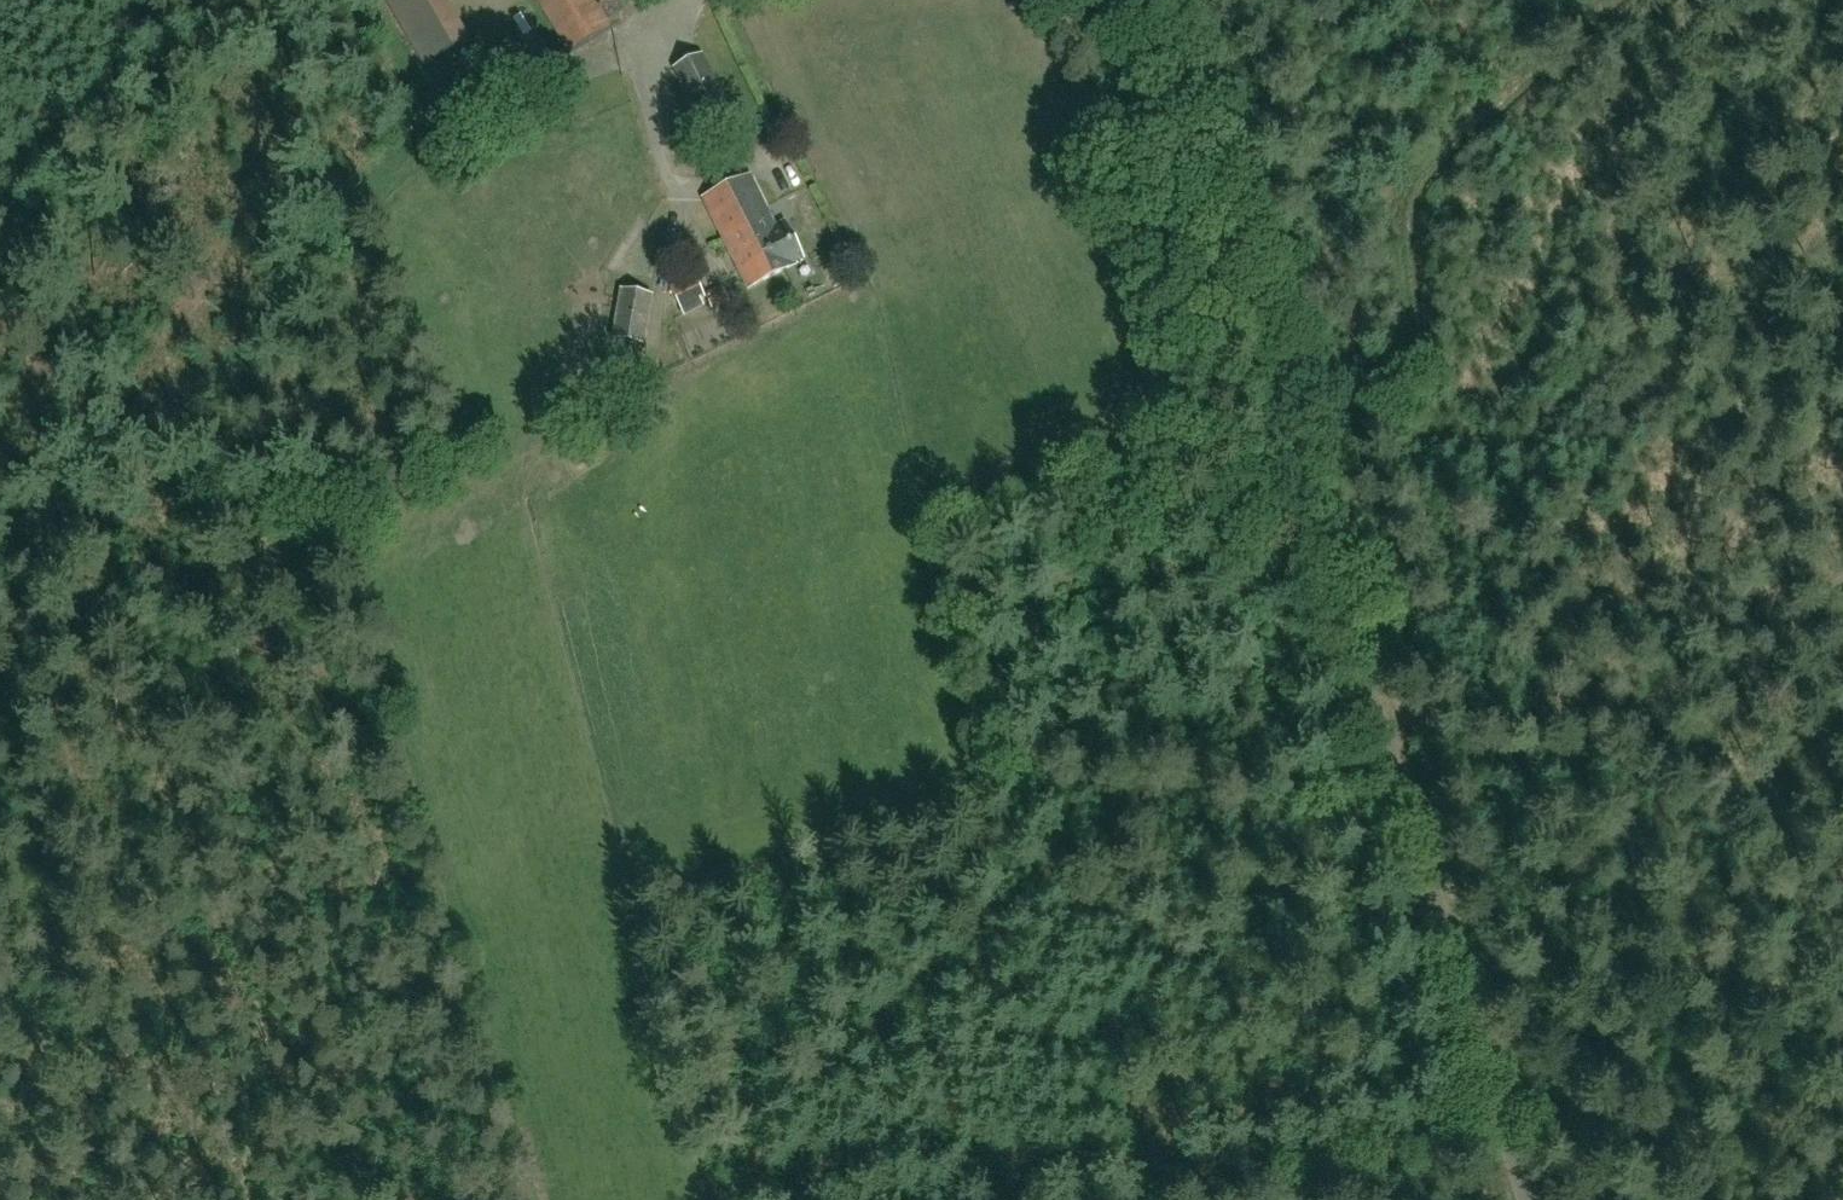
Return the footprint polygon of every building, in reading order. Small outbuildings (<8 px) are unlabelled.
[(570,61),(615,29),(595,1),(598,0),(534,0),(570,61)] [(701,56),(675,69),(710,139),(736,126),(701,56)] [(776,226),(750,176),(703,199),(749,289),(794,267),(793,264),(803,259),(784,222),(776,226)] [(731,301),(721,286),(705,293),(695,275),(669,287),(682,312),(705,301),(712,311),(731,301)] [(653,295),(620,289),(612,339),(645,345),(653,295)]
